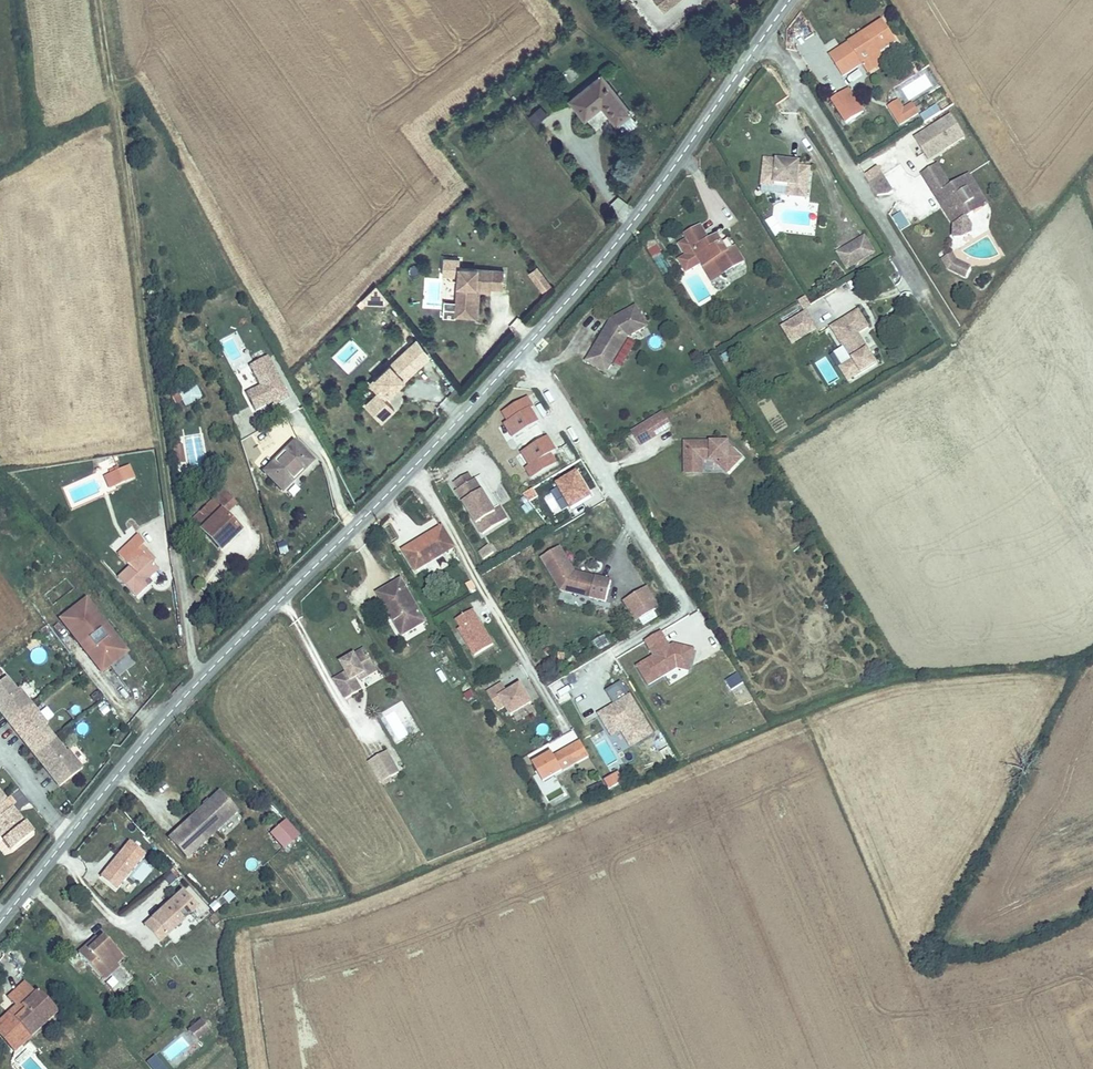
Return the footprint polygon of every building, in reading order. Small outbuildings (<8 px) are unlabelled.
[(661,11),(674,0),(652,0),(661,11)] [(839,72),(858,60),(878,48),(894,38),(882,17),(826,51),(839,72)] [(878,48),(858,60),(865,70),(884,59),(878,48)] [(596,75),(565,99),(585,124),(600,112),(610,125),(626,112),(596,75)] [(845,84),(838,88),(846,99),(852,95),(845,84)] [(838,88),(827,95),(840,116),(858,105),(852,95),(846,99),(838,88)] [(889,98),(879,103),(885,113),(892,109),(894,111),(906,104),(904,101),(895,107),(889,98)] [(924,122),(942,111),(936,103),(919,114),(924,122)] [(526,117),(535,126),(549,113),(540,104),(526,117)] [(892,109),(885,113),(891,123),(910,111),(906,104),(894,111),(892,109)] [(925,158),(966,140),(954,114),(914,132),(925,158)] [(763,157),(762,175),(773,176),(773,183),(789,184),(789,195),(807,197),(810,165),(789,162),(789,159),(763,157)] [(877,198),(893,190),(880,164),(864,172),(877,198)] [(916,175),(922,185),(937,176),(931,166),(916,175)] [(773,176),(762,175),(761,182),(773,183),(773,176)] [(937,176),(922,185),(928,195),(935,191),(943,205),(936,208),(947,226),(964,216),(956,202),(972,193),(962,175),(943,186),(937,176)] [(935,191),(928,195),(936,208),(943,205),(935,191)] [(980,206),(972,193),(956,202),(964,216),(980,206)] [(775,215),(767,219),(775,236),(783,232),(775,215)] [(724,249),(715,234),(705,239),(697,226),(682,235),(685,239),(677,244),(682,252),(690,247),(692,251),(677,260),(684,272),(699,262),(701,266),(713,259),(721,273),(742,261),(732,245),(724,249)] [(645,237),(637,241),(646,255),(653,250),(645,237)] [(854,238),(830,253),(839,267),(863,252),(854,238)] [(942,254),(931,262),(939,272),(955,276),(960,268),(945,258),(942,254)] [(721,273),(713,259),(701,266),(710,280),(721,273)] [(453,269),(451,308),(469,309),(470,288),(485,289),(497,290),(498,272),(453,269)] [(539,275),(534,269),(526,274),(531,281),(539,275)] [(547,287),(539,275),(531,281),(540,292),(547,287)] [(384,302),(372,286),(359,301),(362,304),(379,305),(384,302)] [(469,309),(451,308),(450,316),(471,318),(473,292),(485,293),(485,289),(470,288),(469,309)] [(797,300),(804,309),(811,304),(805,295),(797,300)] [(642,329),(631,308),(608,321),(605,326),(607,328),(605,332),(602,330),(582,363),(595,371),(600,362),(607,366),(623,339),(642,329)] [(814,325),(805,309),(781,324),(791,339),(814,325)] [(830,325),(852,361),(861,375),(874,366),(866,352),(868,350),(858,333),(866,327),(855,309),(830,325)] [(501,318),(480,342),(492,352),(512,328),(501,318)] [(622,367),(636,341),(629,337),(614,362),(622,367)] [(374,415),(367,405),(416,366),(403,350),(353,389),(358,396),(344,407),(359,427),(374,415)] [(284,400),(262,359),(244,368),(255,388),(240,396),(250,414),(266,405),(274,401),(275,404),(284,400)] [(861,375),(852,361),(840,368),(848,382),(861,375)] [(607,366),(600,362),(595,371),(602,375),(607,366)] [(178,392),(183,406),(203,398),(197,384),(178,392)] [(638,445),(667,426),(658,412),(629,431),(638,445)] [(196,446),(190,445),(189,457),(200,458),(201,439),(196,439),(196,446)] [(176,440),(168,442),(170,459),(179,458),(176,440)] [(147,461),(144,445),(138,447),(140,463),(147,461)] [(288,445),(258,476),(277,495),(307,463),(288,445)] [(726,445),(683,446),(683,468),(700,468),(700,463),(712,463),(725,476),(739,462),(726,447),(726,445)] [(179,458),(170,459),(172,468),(180,467),(179,458)] [(109,468),(99,472),(105,486),(115,482),(109,468)] [(700,468),(683,468),(683,477),(700,477),(700,468)] [(99,472),(95,474),(101,488),(105,486),(99,472)] [(555,484),(570,510),(591,497),(576,472),(555,484)] [(491,513),(473,482),(471,483),(466,476),(452,485),(456,492),(454,494),(480,537),(499,526),(491,513)] [(219,504),(206,516),(219,529),(231,517),(219,504)] [(505,522),(497,509),(491,513),(499,526),(505,522)] [(206,516),(186,537),(214,566),(222,558),(223,559),(236,546),(219,529),(206,516)] [(420,542),(402,552),(414,573),(453,550),(441,529),(432,534),(434,537),(422,544),(420,542)] [(490,555),(487,549),(478,554),(481,560),(490,555)] [(574,575),(559,549),(541,560),(561,593),(580,598),(582,590),(592,593),(590,600),(606,605),(611,584),(574,575)] [(127,574),(116,585),(131,600),(132,598),(137,603),(148,592),(144,587),(156,575),(134,552),(119,566),(127,574)] [(400,584),(376,597),(401,639),(425,626),(400,584)] [(659,611),(648,593),(629,604),(640,623),(659,611)] [(125,657),(81,604),(56,625),(99,678),(125,657)] [(640,623),(629,604),(625,607),(637,625),(640,623)] [(453,618),(473,655),(494,644),(475,607),(453,618)] [(440,619),(453,643),(462,638),(449,614),(440,619)] [(597,651),(611,644),(605,633),(591,640),(597,651)] [(670,649),(661,634),(645,643),(654,658),(638,668),(649,687),(678,669),(689,672),(694,651),(680,647),(679,651),(670,649)] [(40,645),(30,653),(38,665),(49,657),(40,645)] [(362,651),(338,665),(344,675),(331,682),(343,702),(360,692),(352,679),(356,677),(358,678),(373,669),(362,651)] [(358,678),(356,677),(359,682),(375,673),(373,669),(358,678)] [(726,679),(730,689),(740,684),(735,675),(726,679)] [(624,679),(606,689),(614,704),(598,712),(611,736),(621,731),(630,747),(654,734),(624,679)] [(17,694),(14,696),(4,683),(0,686),(0,707),(8,717),(2,722),(8,730),(31,711),(17,694)] [(531,705),(521,689),(516,692),(514,690),(507,694),(502,685),(486,694),(497,712),(504,708),(510,717),(531,705)] [(97,707),(103,715),(110,710),(104,702),(97,707)] [(0,707),(0,720),(2,722),(8,717),(0,707)] [(43,732),(46,730),(31,711),(8,730),(14,738),(20,733),(29,744),(23,749),(32,760),(51,742),(43,732)] [(29,744),(20,733),(14,738),(23,749),(29,744)] [(590,757),(581,741),(569,749),(578,764),(590,757)] [(81,775),(67,756),(64,758),(51,742),(32,760),(43,774),(49,769),(58,781),(52,785),(58,793),(81,775)] [(545,784),(578,764),(569,749),(555,757),(552,754),(533,765),(545,784)] [(393,759),(389,752),(381,757),(384,763),(393,759)] [(384,784),(402,774),(393,759),(384,763),(381,757),(371,763),(384,784)] [(58,781),(49,769),(43,774),(52,785),(58,781)] [(618,771),(604,779),(610,789),(624,780),(618,771)] [(222,792),(220,794),(172,839),(189,857),(225,824),(240,811),(222,792)] [(4,844),(9,840),(17,848),(33,835),(16,814),(12,818),(8,812),(2,805),(0,806),(0,838),(4,844)] [(16,814),(12,809),(8,812),(12,818),(16,814)] [(285,817),(268,832),(283,849),(300,834),(285,817)] [(116,886),(145,850),(130,838),(101,874),(116,886)] [(17,848),(9,840),(4,844),(12,852),(17,848)] [(120,889),(127,893),(133,883),(126,879),(120,889)] [(160,940),(198,905),(184,889),(145,924),(160,940)] [(221,896),(229,903),(235,896),(227,889),(221,896)] [(82,951),(103,975),(119,961),(127,954),(108,933),(99,941),(96,938),(82,951)] [(119,961),(103,975),(107,979),(123,965),(119,961)] [(11,995),(18,1003),(22,1007),(2,1026),(19,1044),(51,1015),(33,997),(39,992),(28,980),(11,995)] [(18,1003),(0,1020),(0,1031),(18,1050),(61,1010),(42,989),(39,992),(33,997),(51,1015),(19,1044),(2,1026),(22,1007),(18,1003)] [(197,1040),(210,1030),(202,1020),(189,1030),(197,1040)] [(145,1061),(152,1068),(168,1068),(155,1053),(145,1061)]
